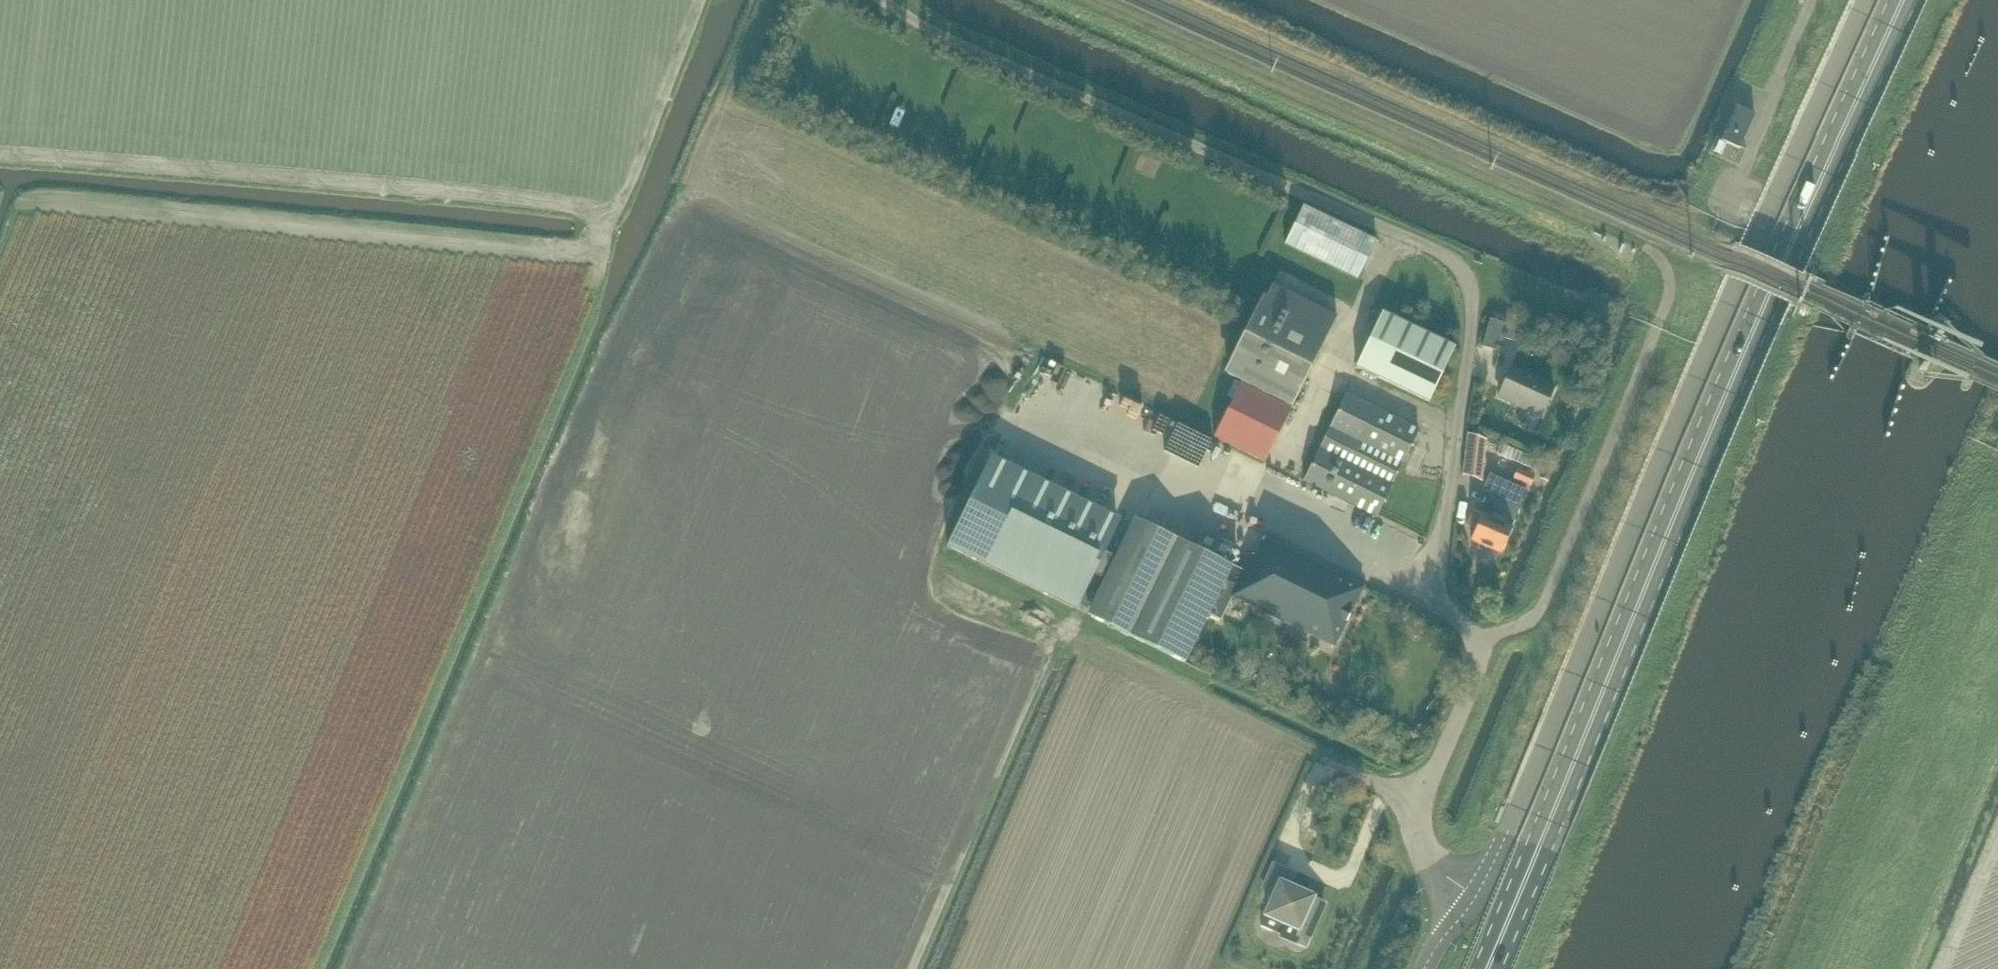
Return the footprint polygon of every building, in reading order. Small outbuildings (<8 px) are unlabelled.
[(1737,105),(1722,139),(1741,147),(1756,113),(1737,105)] [(1358,279),(1377,240),(1304,205),(1285,244),(1358,279)] [(1241,383),(1292,408),(1336,318),(1271,287),(1228,375),(1242,382),(1241,383)] [(1430,402),(1456,347),(1383,312),(1357,367),(1430,402)] [(1599,318),(1595,317),(1587,313),(1582,323),(1594,328),(1599,318)] [(1512,342),(1516,327),(1491,319),(1483,347),(1501,352),(1504,340),(1512,342)] [(1040,362),(1057,366),(1060,354),(1043,349),(1040,362)] [(1500,396),(1499,396),(1542,415),(1554,388),(1512,369),(1500,396)] [(1292,408),(1241,383),(1235,380),(1227,396),(1234,399),(1215,437),(1265,462),(1292,408)] [(1377,517),(1419,431),(1347,395),(1304,482),(1377,517)] [(1475,436),(1471,435),(1468,434),(1464,474),(1482,481),(1487,441),(1475,436)] [(1228,446),(1225,453),(1245,462),(1248,455),(1228,446)] [(1109,582),(1120,559),(1102,550),(1118,518),(992,457),(948,547),(1073,608),(1091,573),(1101,578),(1108,581),(1109,582)] [(1473,512),(1467,526),(1476,530),(1472,540),(1502,553),(1512,530),(1512,529),(1511,529),(1527,491),(1490,475),(1483,490),(1492,494),(1482,516),(1473,512)] [(1245,571),(1196,547),(1139,519),(1120,559),(1109,582),(1108,581),(1091,617),(1185,663),(1209,614),(1221,620),(1233,597),(1334,646),(1362,588),(1343,578),(1263,539),(1256,555),(1253,554),(1245,571)] [(1288,886),(1293,875),(1275,867),(1265,890),(1276,895),(1267,915),(1287,924),(1282,935),(1305,945),(1310,934),(1324,902),(1288,886)]
